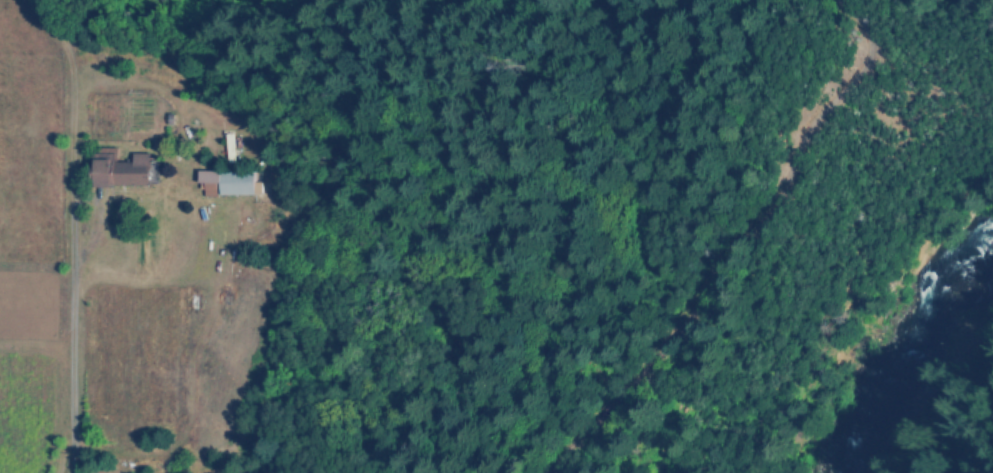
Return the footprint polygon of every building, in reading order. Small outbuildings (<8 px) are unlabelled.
[(94,185),(148,185),(149,153),(131,152),(131,161),(113,161),(113,152),(94,152),(94,185)] [(254,193),(254,171),(197,171),(197,182),(202,182),(202,196),(216,196),(216,193),(254,193)]
